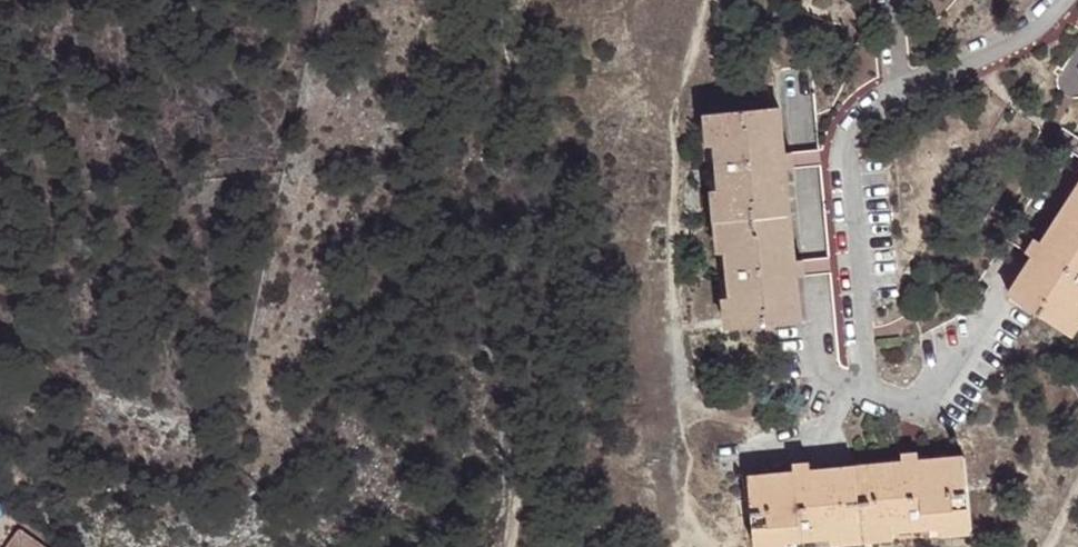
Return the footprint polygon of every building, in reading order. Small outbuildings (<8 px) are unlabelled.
[(709,113),(730,327),(796,322),(775,107),(709,113)] [(1004,302),(1058,337),(1077,306),(1077,184),(1004,302)] [(749,546),(764,546),(968,527),(962,463),(744,482),(749,546)] [(26,535),(18,546),(42,546),(26,535)]
